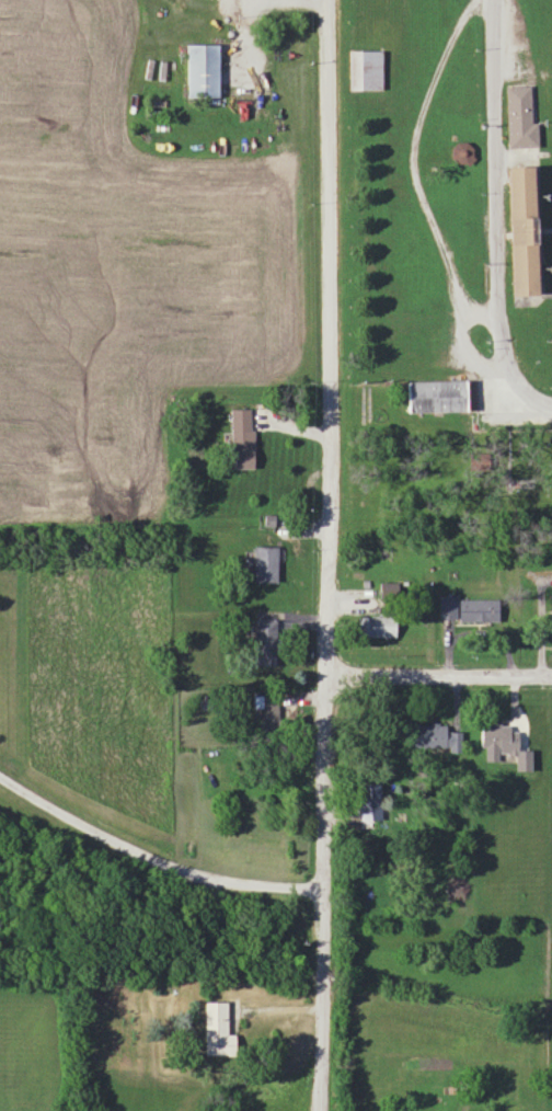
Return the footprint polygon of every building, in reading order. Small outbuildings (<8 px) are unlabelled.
[(218,44),(187,44),(187,98),(218,98),(218,44)] [(350,90),(382,90),(382,50),(350,50),(350,90)] [(532,122),(532,85),(508,85),(508,147),(537,147),(537,122),(532,122)] [(462,164),(474,156),(464,142),(453,150),(462,164)] [(507,169),(538,169),(541,298),(510,297),(507,169)] [(402,379),(403,413),(469,412),(468,378),(402,379)] [(232,468),(253,468),(253,408),(232,408),(232,468)] [(254,582),(277,582),(277,546),(254,546),(254,582)] [(384,600),(397,600),(397,583),(384,583),(384,600)] [(496,598),(439,598),(439,622),(496,622),(496,598)] [(396,637),(396,615),(359,615),(359,637),(396,637)] [(254,666),(275,666),(275,619),(254,619),(254,666)] [(283,718),(278,718),(278,697),(256,697),(256,731),(283,731),(283,718)] [(461,749),(461,731),(445,731),(445,723),(406,723),(406,749),(461,749)] [(480,748),(498,748),(498,752),(515,752),(515,733),(510,733),(510,723),(480,723),(480,748)] [(358,821),(380,821),(380,781),(358,781),(358,821)] [(227,1033),(227,1000),(204,1000),(204,1054),(235,1054),(235,1033),(227,1033)]
